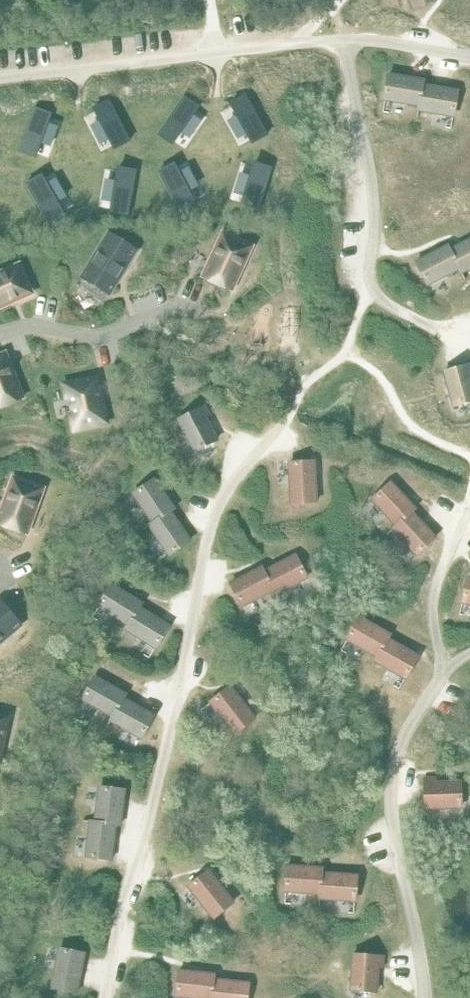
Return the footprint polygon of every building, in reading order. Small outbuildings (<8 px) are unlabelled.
[(413,9),(435,0),(409,0),(413,9)] [(419,106),(423,85),(424,80),(389,75),(385,100),(419,106)] [(423,85),(419,106),(419,111),(453,116),(458,91),(423,85)] [(236,96),(226,102),(249,144),(267,134),(247,97),(244,92),(236,96)] [(198,107),(181,95),(155,132),(171,144),(198,107)] [(107,98),(89,107),(109,149),(127,140),(107,98)] [(50,113),(31,107),(16,150),(35,157),(50,113)] [(272,167),(250,160),(237,203),(259,209),(260,206),(272,167)] [(171,162),(155,171),(176,212),(193,203),(171,162)] [(135,170),(112,166),(105,211),(128,215),(128,210),(135,170)] [(37,173),(21,182),(46,224),(62,214),(37,173)] [(254,247),(224,233),(204,277),(234,291),(254,247)] [(121,241),(109,234),(102,244),(82,277),(109,294),(136,251),(121,241)] [(459,269),(462,273),(469,269),(469,240),(450,250),(459,269)] [(459,269),(450,250),(448,246),(416,262),(428,285),(459,269)] [(32,293),(19,264),(0,272),(0,308),(32,293)] [(0,355),(0,407),(23,398),(5,353),(0,355)] [(444,372),(454,406),(469,402),(469,365),(444,372)] [(71,416),(75,429),(106,422),(96,377),(64,385),(68,398),(70,398),(74,415),(71,416)] [(205,407),(178,421),(194,452),(217,440),(206,419),(210,416),(205,407)] [(315,462),(289,463),(291,503),(317,502),(315,462)] [(13,477),(0,514),(0,524),(27,534),(44,488),(13,477)] [(153,523),(170,511),(174,509),(155,479),(133,494),(153,523)] [(396,526),(411,512),(415,509),(391,483),(372,500),(396,526)] [(190,541),(170,511),(153,523),(149,526),(169,555),(190,541)] [(435,538),(411,512),(396,526),(393,529),(417,555),(435,538)] [(296,555),(264,572),(274,590),(276,595),(308,578),(296,555)] [(274,590),(264,572),(262,567),(231,584),(242,606),(274,590)] [(462,602),(469,604),(469,578),(468,578),(462,602)] [(98,607),(128,625),(139,608),(142,604),(112,585),(98,607)] [(0,601),(0,643),(21,625),(0,601)] [(139,608),(128,625),(126,630),(156,648),(169,626),(139,608)] [(360,618),(347,640),(378,657),(388,639),(390,635),(360,618)] [(378,657),(375,662),(406,679),(418,657),(388,639),(378,657)] [(113,717),(123,699),(126,694),(95,677),(82,699),(113,717)] [(231,687),(210,703),(235,734),(255,719),(231,687)] [(123,699),(113,717),(111,721),(141,738),(154,716),(123,699)] [(9,719),(0,717),(0,760),(9,719)] [(435,778),(424,779),(425,809),(460,807),(459,782),(435,783),(435,778)] [(95,822),(116,825),(121,825),(125,790),(99,787),(95,822)] [(116,825),(95,822),(90,821),(86,856),(112,860),(116,825)] [(287,867),(285,893),(321,895),(322,874),(322,870),(287,867)] [(209,872),(189,888),(213,919),(234,904),(209,872)] [(321,895),(320,900),(355,903),(357,877),(322,874),(321,895)] [(59,949),(52,988),(77,993),(85,954),(59,949)] [(353,955),(351,990),(376,991),(378,967),(382,967),(383,956),(353,955)] [(176,997),(184,997),(211,997),(213,980),(213,975),(179,972),(176,997)] [(248,984),(213,980),(211,997),(247,997),(248,984)]
